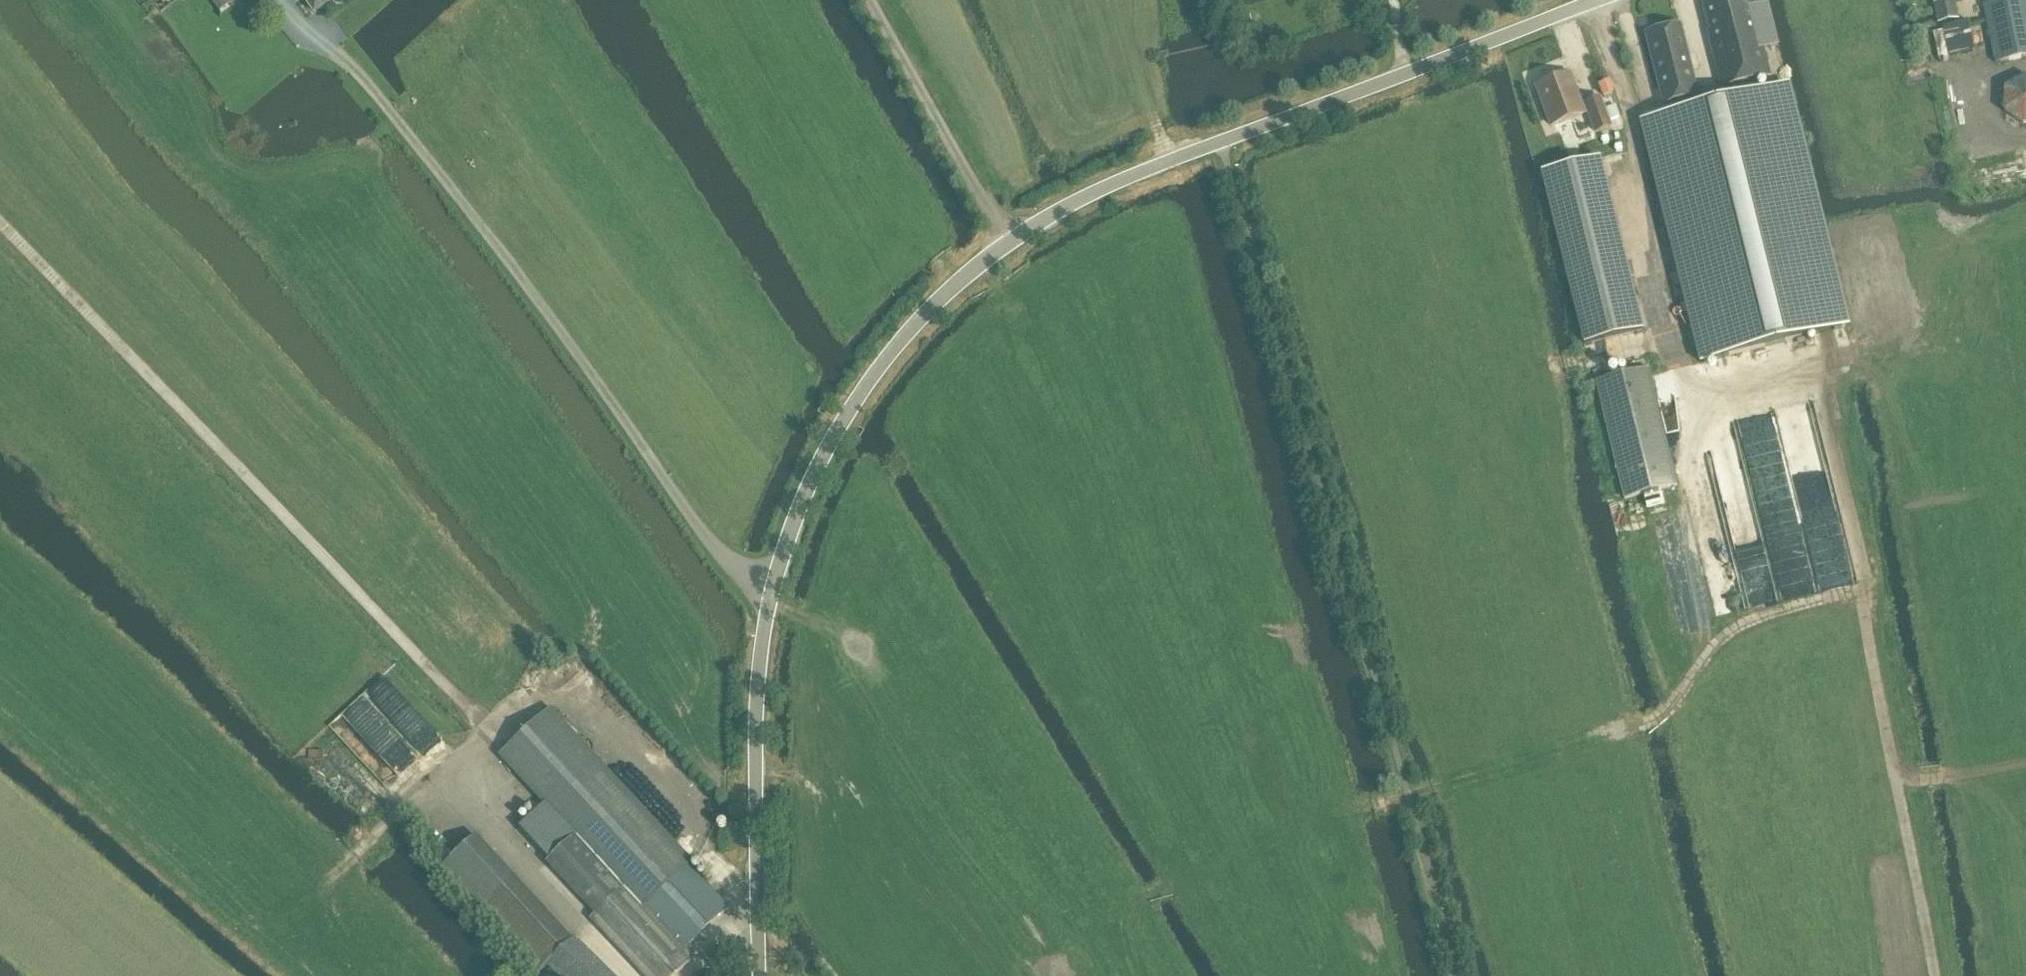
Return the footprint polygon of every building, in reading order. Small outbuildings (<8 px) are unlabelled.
[(316,14),(334,0),(306,0),(316,14)] [(1709,26),(1711,32),(1708,33),(1722,89),(1727,88),(1765,78),(1770,77),(1763,49),(1759,35),(1770,32),(1774,31),(1770,14),(1768,4),(1766,5),(1750,9),(1750,7),(1748,0),(1702,0),(1709,26)] [(1988,6),(1984,7),(1996,64),(2025,59),(2025,0),(1987,0),(1988,6)] [(1956,7),(1935,12),(1938,25),(1959,20),(1956,7)] [(1952,58),(1976,52),(1969,20),(1945,25),(1952,58)] [(1698,97),(1681,27),(1646,36),(1664,106),(1698,97)] [(1587,107),(1583,109),(1571,76),(1538,88),(1553,127),(1585,115),(1593,135),(1612,128),(1601,100),(1586,106),(1587,107)] [(2004,88),(2003,113),(2023,127),(2025,126),(2025,78),(2004,88)] [(1605,99),(1613,95),(1609,85),(1601,88),(1605,99)] [(1786,88),(1645,123),(1704,363),(1846,328),(1786,88)] [(1542,175),(1585,345),(1643,331),(1600,160),(1542,175)] [(1649,371),(1596,384),(1625,500),(1643,495),(1647,511),(1667,506),(1663,491),(1677,487),(1649,371)] [(728,910),(547,713),(504,753),(579,833),(627,886),(685,949),(728,910)] [(576,835),(546,802),(519,828),(549,861),(576,835)] [(594,916),(591,919),(643,975),(676,975),(694,960),(685,949),(627,886),(594,916)] [(575,940),(548,968),(556,975),(613,975),(575,940)]
